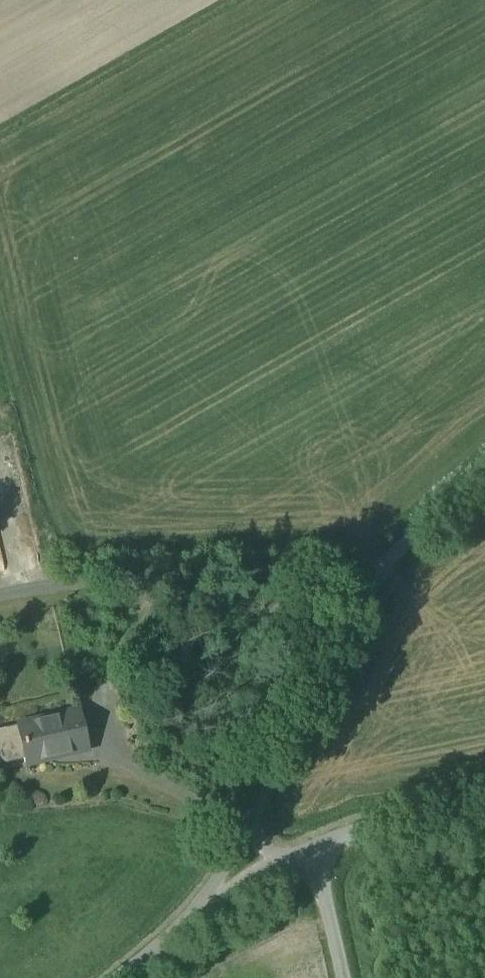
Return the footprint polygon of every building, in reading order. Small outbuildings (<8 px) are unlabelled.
[(94,744),(84,696),(17,710),(27,759),(94,744)]
